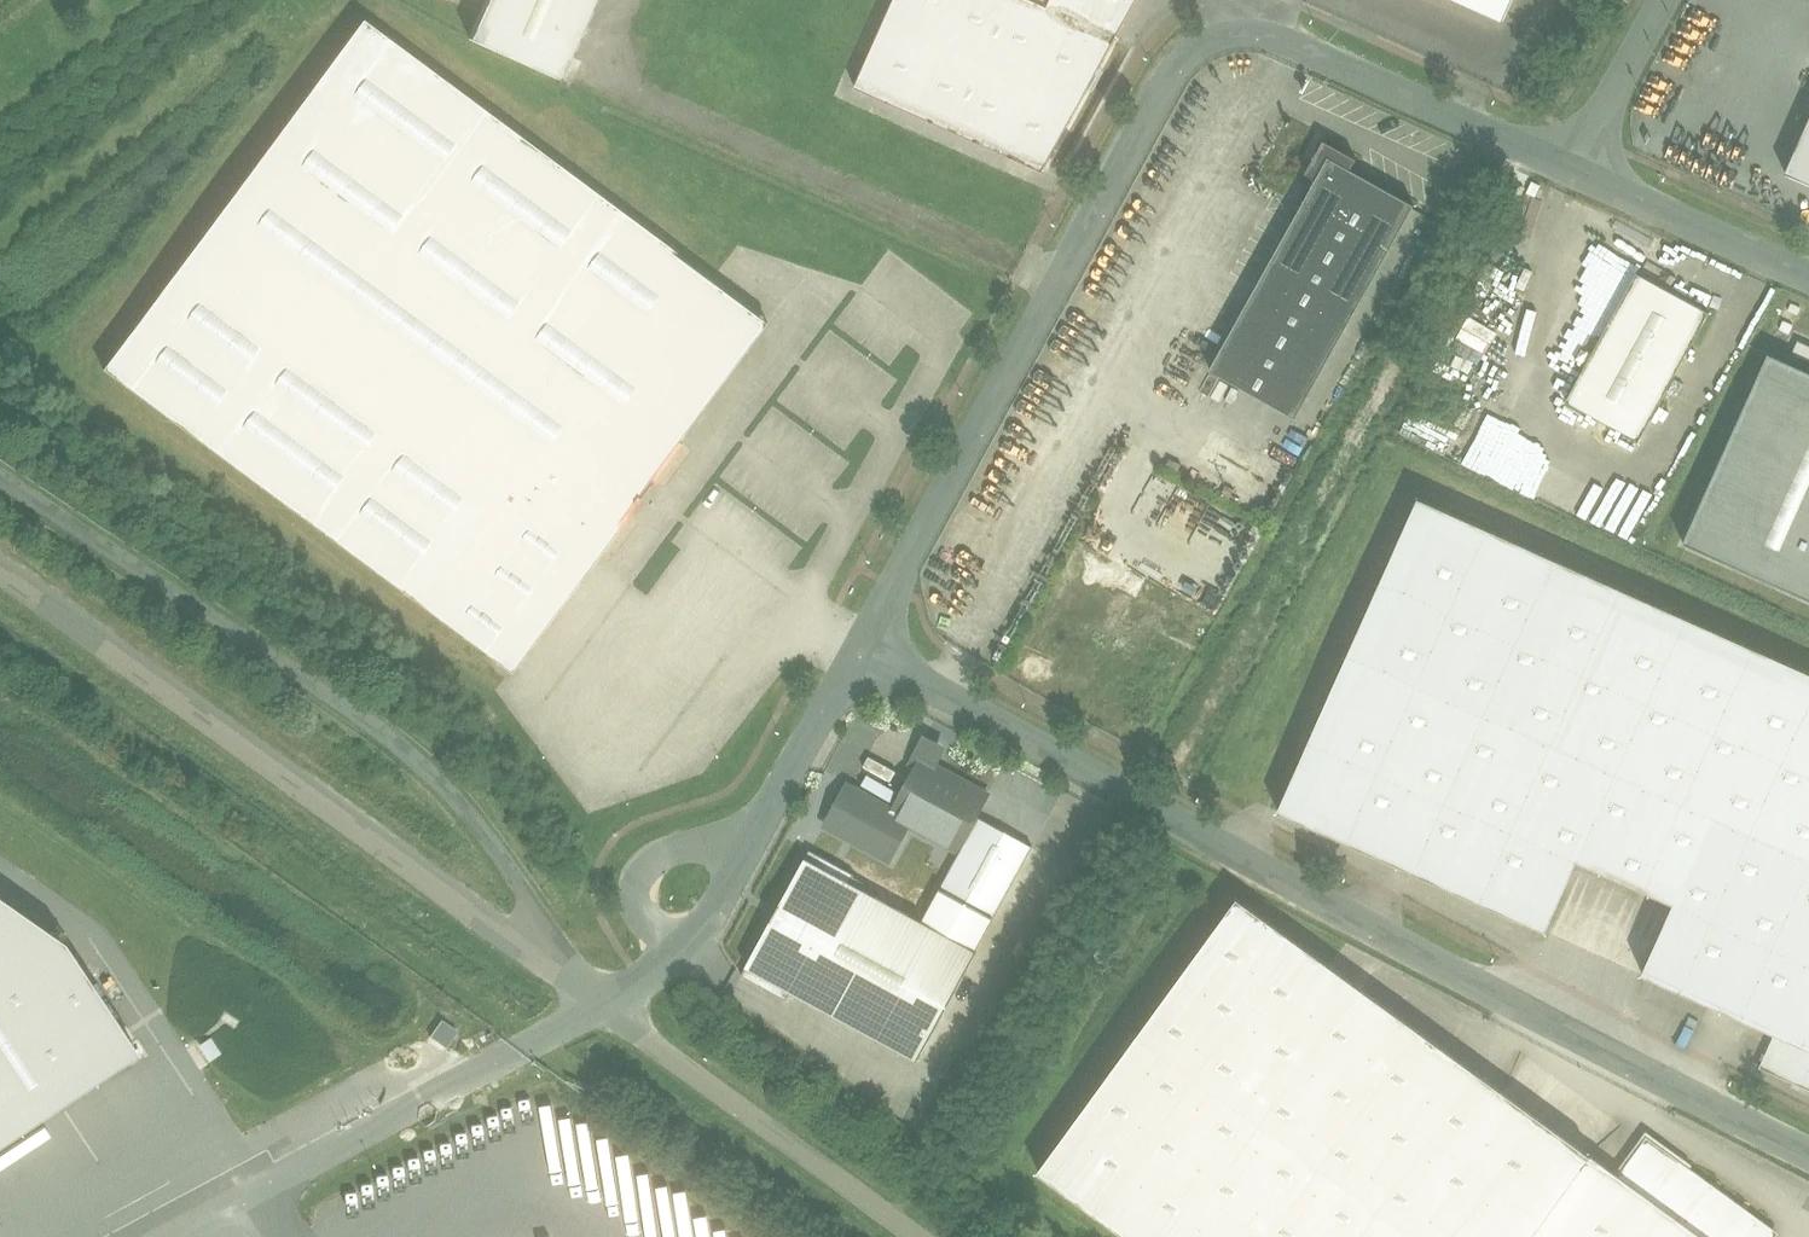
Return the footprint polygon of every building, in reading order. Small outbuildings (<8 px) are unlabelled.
[(566,72),(598,0),(482,0),(469,29),(566,72)] [(850,84),(1047,166),(1133,0),(890,0),(850,84)] [(1500,18),(1508,0),(1462,0),(1500,18)] [(758,322),(347,22),(92,371),(503,671),(758,322)] [(1791,166),(1808,174),(1808,125),(1791,166)] [(1219,367),(1295,408),(1409,198),(1352,168),(1358,157),(1324,139),(1307,171),(1320,178),(1219,367)] [(1640,275),(1574,396),(1643,433),(1709,312),(1640,275)] [(1767,348),(1677,547),(1808,606),(1808,367),(1767,348)] [(1423,498),(1281,811),(1550,932),(1582,859),(1677,902),(1644,975),(1774,1033),(1808,1049),(1808,671),(1423,498)] [(893,810),(886,822),(906,833),(956,858),(975,820),(988,794),(919,759),(893,810)] [(886,822),(893,810),(846,784),(821,829),(888,865),(906,833),(886,822)] [(1028,849),(975,820),(956,858),(938,890),(991,918),(1028,849)] [(992,966),(797,861),(739,969),(933,1074),(992,966)] [(143,1064),(69,954),(0,906),(0,1158),(143,1064)] [(1043,1181),(1121,1236),(1781,1236),(1647,1140),(1617,1181),(1239,909),(1043,1181)] [(1774,1033),(1760,1064),(1808,1086),(1808,1049),(1774,1033)]
